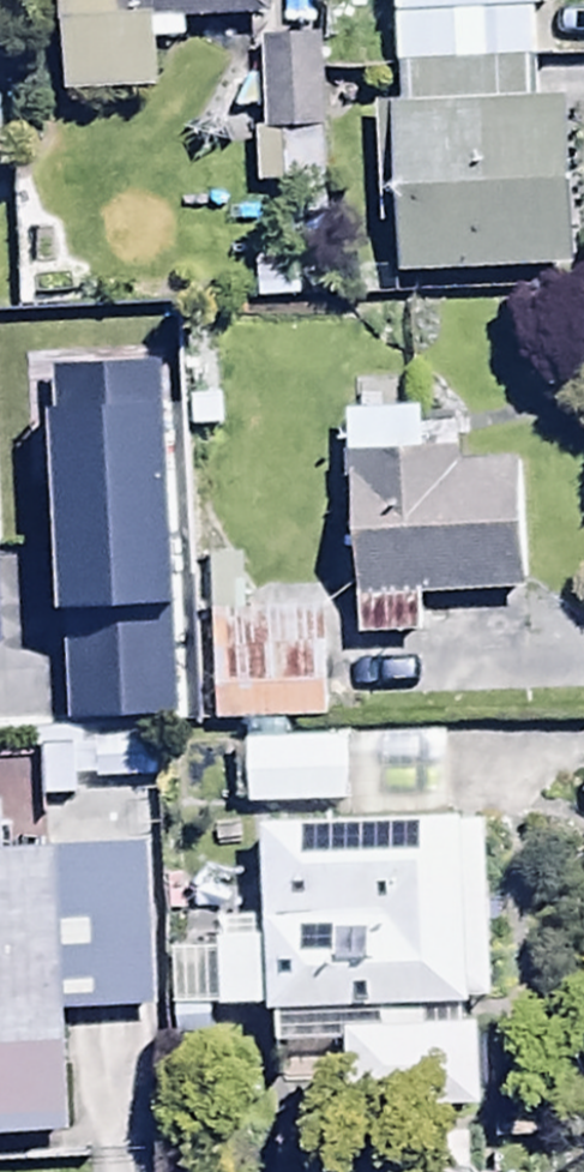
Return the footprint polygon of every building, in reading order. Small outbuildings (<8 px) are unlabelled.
[(55,83),(153,80),(151,34),(183,33),(182,11),(265,8),(265,0),(52,0),(55,83)] [(532,95),(528,3),(537,3),(537,0),(386,0),(390,98),(532,95)] [(275,209),(321,209),(320,28),(255,28),(256,120),(248,120),(248,180),(275,180),(275,209)] [(532,95),(390,98),(370,99),(374,225),(391,224),(393,270),(568,263),(561,93),(532,95)] [(19,323),(21,396),(147,393),(146,320),(19,323)] [(416,402),(340,404),(348,633),(418,630),(417,593),(521,589),(515,454),(459,456),(458,424),(416,426),(416,402)] [(46,507),(45,448),(0,449),(0,507),(46,507)] [(210,714),(319,712),(317,605),(208,607),(210,714)] [(63,1130),(63,1113),(107,1112),(104,1024),(60,1026),(59,1006),(151,1003),(141,723),(30,727),(33,800),(66,799),(67,835),(0,838),(0,1132),(63,1130)] [(343,733),(238,735),(240,803),(344,801),(343,733)] [(255,928),(255,1003),(270,1003),(270,1037),(339,1036),(341,1103),(473,1101),(471,998),(481,998),(477,809),(253,813),(255,928)] [(255,1003),(255,928),(210,929),(212,1004),(255,1003)] [(464,1127),(396,1129),(397,1171),(465,1171),(464,1127)]
